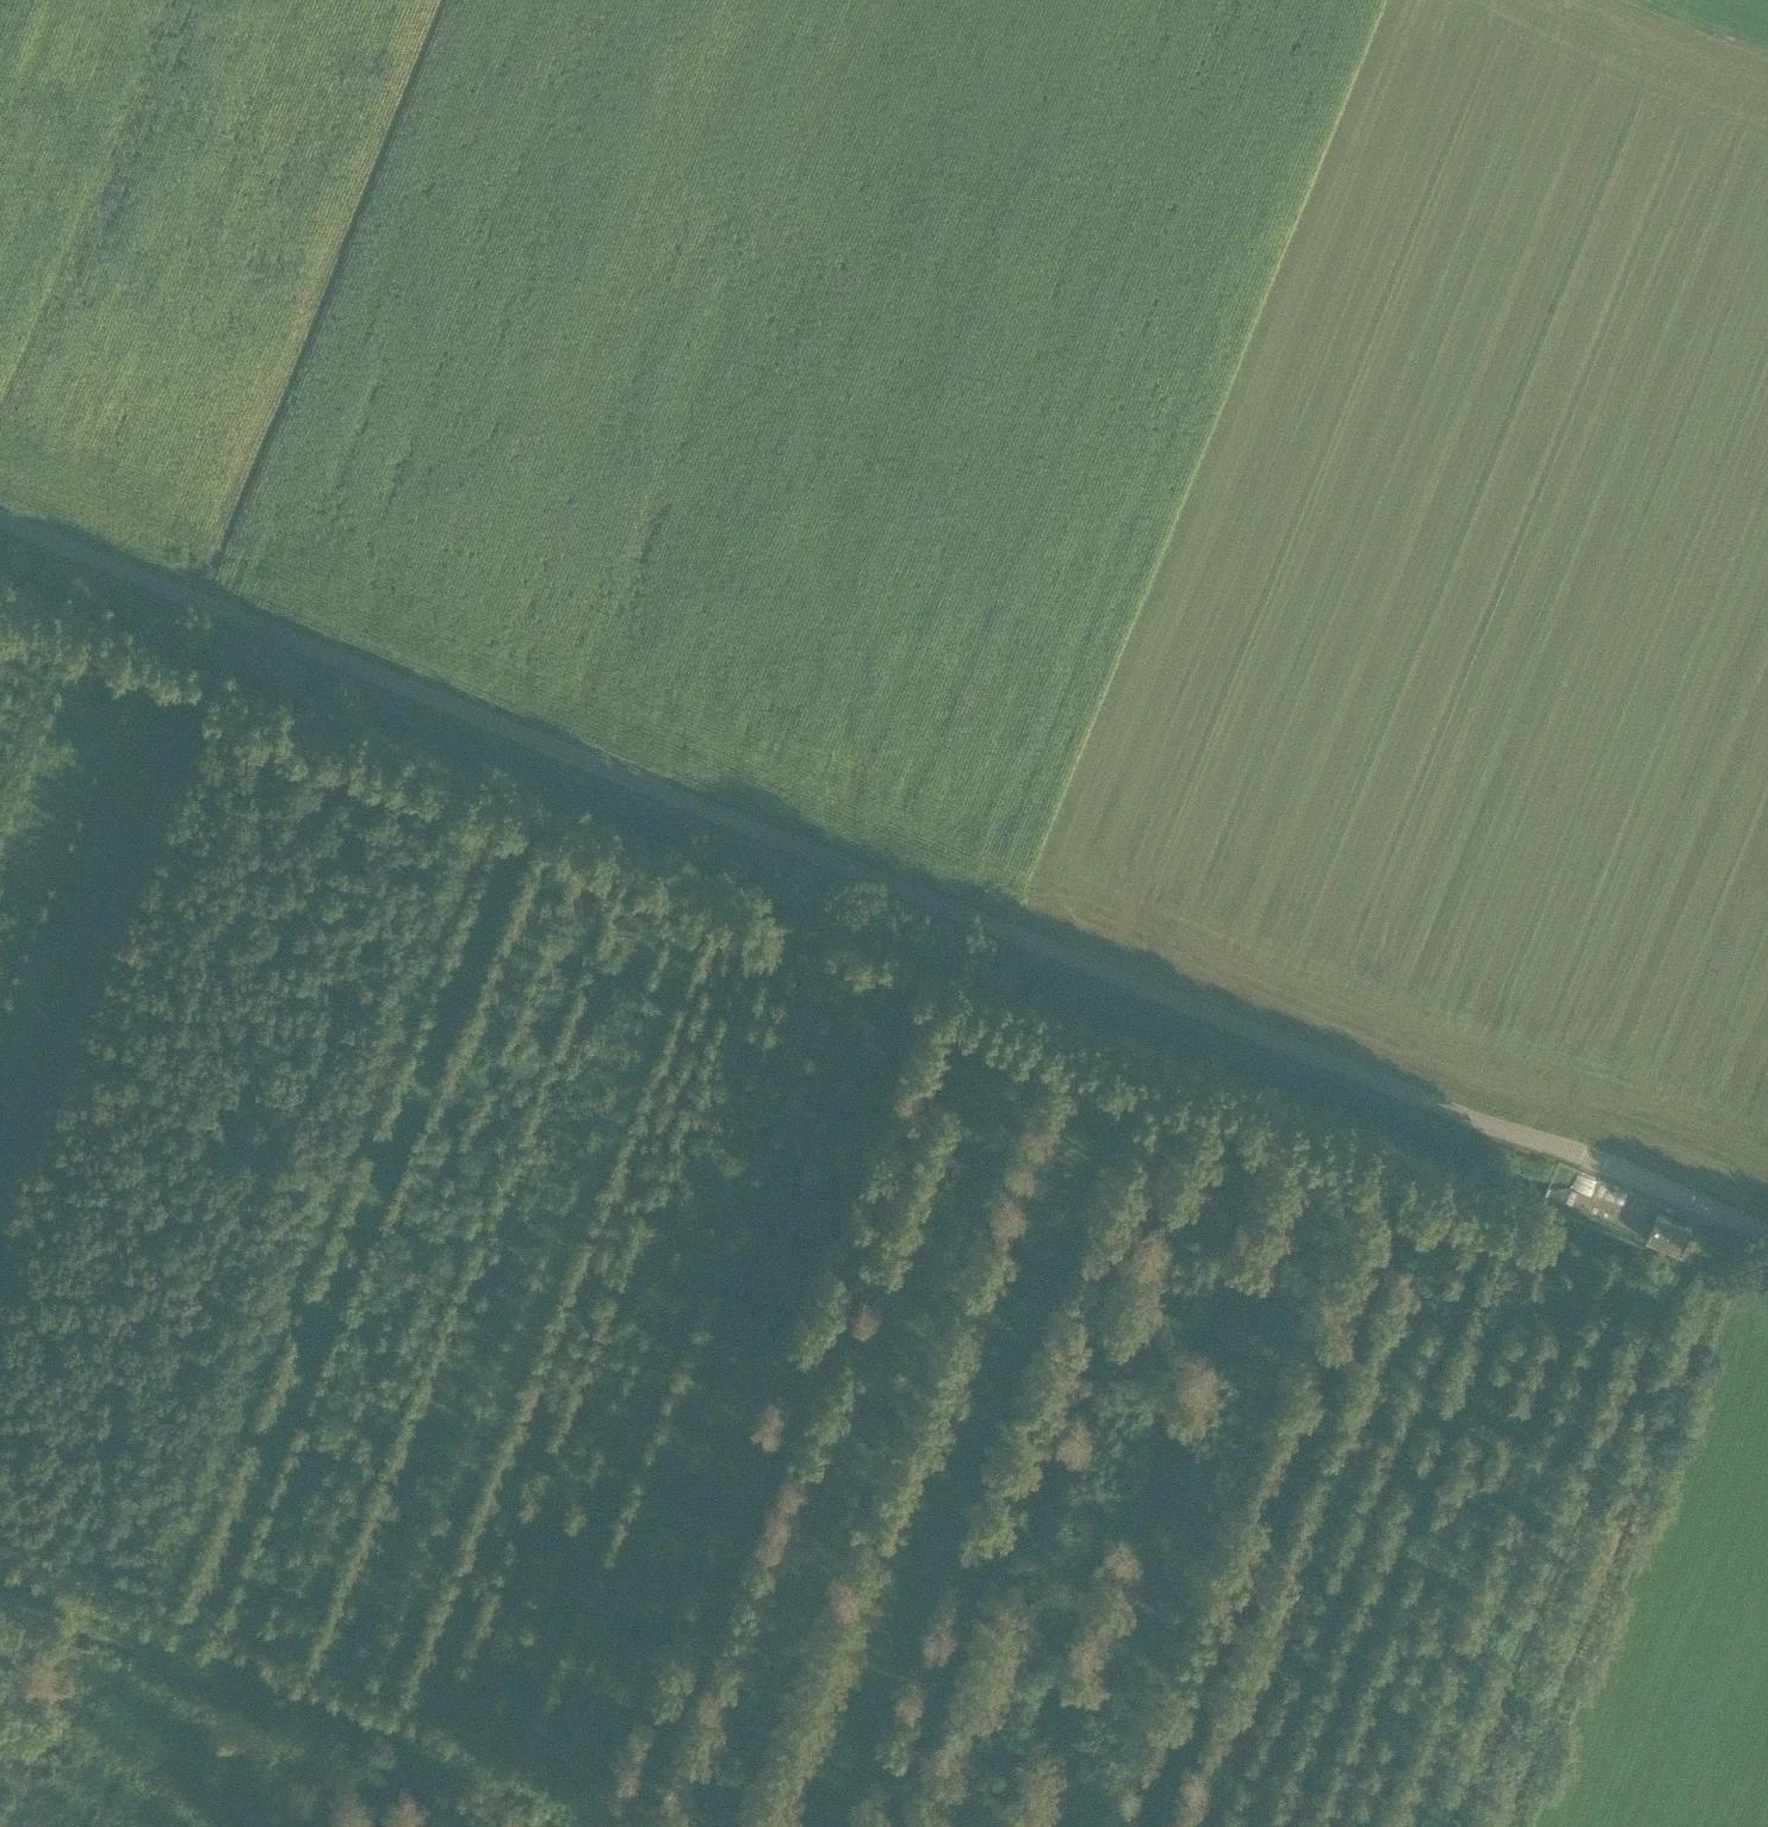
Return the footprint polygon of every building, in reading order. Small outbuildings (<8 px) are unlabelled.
[(1692,1232),(1657,1217),(1647,1242),(1682,1257),(1692,1232)]
